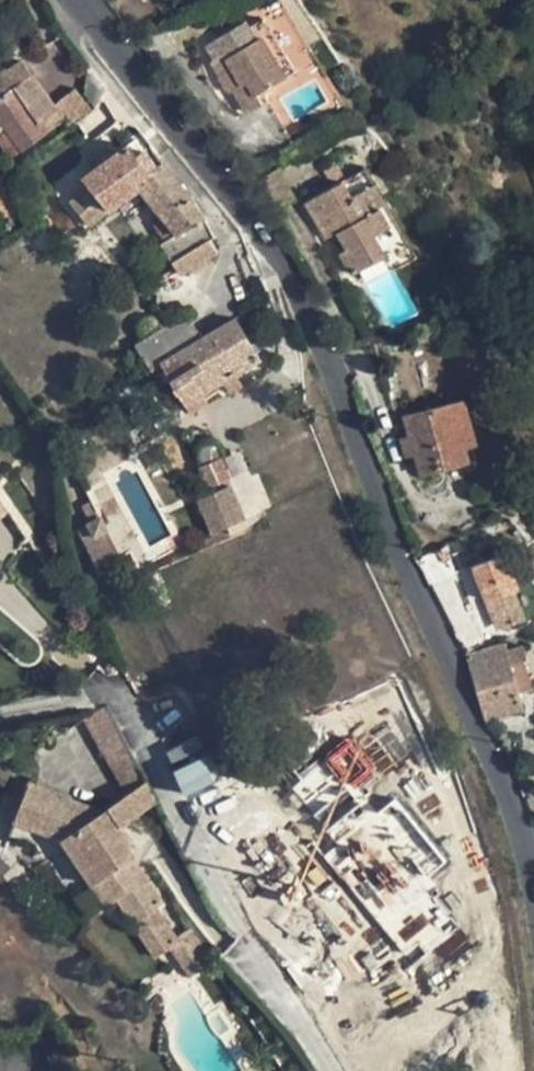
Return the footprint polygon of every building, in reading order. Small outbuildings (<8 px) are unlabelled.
[(214,60),(211,62),(231,93),(234,91),(247,112),(262,104),(257,94),(286,77),(266,43),(275,37),(264,18),(250,27),(245,20),(218,38),(227,52),(214,60)] [(266,43),(286,77),(296,71),(275,37),(266,43)] [(218,38),(206,45),(214,60),(227,52),(218,38)] [(4,124),(22,149),(48,131),(42,121),(57,111),(53,105),(22,59),(0,75),(0,128),(4,124)] [(64,119),(68,125),(90,108),(75,88),(53,105),(57,111),(64,119)] [(42,121),(48,131),(64,119),(57,111),(42,121)] [(90,186),(69,203),(89,227),(109,211),(140,188),(136,182),(156,165),(145,149),(135,156),(127,145),(109,158),(100,164),(83,177),(90,186)] [(104,152),(95,159),(100,164),(109,158),(104,152)] [(176,233),(161,243),(172,261),(179,272),(192,264),(207,255),(217,249),(210,238),(215,235),(205,217),(190,194),(163,159),(156,165),(136,182),(140,188),(164,219),(176,233)] [(365,168),(306,202),(327,238),(331,235),(338,231),(347,248),(340,252),(353,274),(386,256),(394,269),(416,256),(365,168)] [(5,224),(25,211),(0,172),(0,217),(5,224)] [(338,231),(331,235),(340,252),(347,248),(338,231)] [(192,264),(194,269),(210,260),(207,255),(192,264)] [(135,345),(150,369),(201,338),(187,314),(135,345)] [(201,338),(150,369),(155,377),(166,371),(171,381),(160,387),(167,399),(179,392),(184,402),(191,414),(208,403),(203,393),(223,380),(234,374),(260,359),(235,317),(201,338)] [(155,377),(160,387),(171,381),(166,371),(155,377)] [(234,374),(223,380),(230,393),(241,387),(234,374)] [(167,399),(172,409),(184,402),(179,392),(167,399)] [(451,403),(463,445),(475,442),(463,400),(451,403)] [(415,453),(421,473),(468,460),(463,445),(451,403),(405,416),(410,436),(415,453)] [(415,453),(410,436),(402,439),(406,455),(415,453)] [(204,465),(200,467),(208,487),(230,478),(221,458),(221,459),(219,462),(216,464),(213,466),(209,466),(206,466),(204,465)] [(230,485),(198,499),(213,533),(245,519),(230,485)] [(92,499),(82,505),(90,522),(79,527),(99,567),(122,556),(109,530),(107,530),(92,499)] [(452,577),(435,548),(414,559),(426,581),(440,574),(444,582),(452,577)] [(476,570),(493,616),(501,613),(506,626),(522,619),(511,590),(517,588),(510,570),(501,572),(499,567),(488,572),(485,566),(476,570)] [(482,626),(495,621),(493,616),(476,570),(463,576),(482,626)] [(501,613),(493,616),(495,621),(498,629),(506,626),(501,613)] [(504,641),(465,652),(485,721),(491,723),(525,711),(519,692),(532,688),(523,660),(527,658),(523,644),(507,650),(504,641)] [(127,796),(147,782),(107,703),(84,719),(127,796)] [(321,760),(290,783),(315,819),(414,749),(386,710),(319,757),(321,760)] [(183,797),(215,782),(206,764),(212,761),(199,733),(163,749),(172,769),(171,770),(183,797)] [(157,801),(147,782),(127,796),(110,807),(121,824),(157,801)] [(62,839),(107,906),(118,899),(133,922),(156,907),(163,903),(128,851),(135,846),(121,824),(110,807),(102,811),(28,783),(14,821),(62,839)] [(338,843),(323,855),(386,937),(358,958),(374,979),(394,963),(404,976),(421,963),(428,972),(469,941),(425,883),(449,865),(390,789),(331,834),(338,843)] [(523,796),(531,818),(533,817),(533,792),(523,796)] [(156,907),(133,922),(156,957),(170,947),(179,941),(176,936),(156,907)] [(192,927),(181,933),(195,953),(205,947),(192,927)] [(181,933),(176,936),(179,941),(170,947),(191,977),(214,961),(205,947),(195,953),(181,933)]
